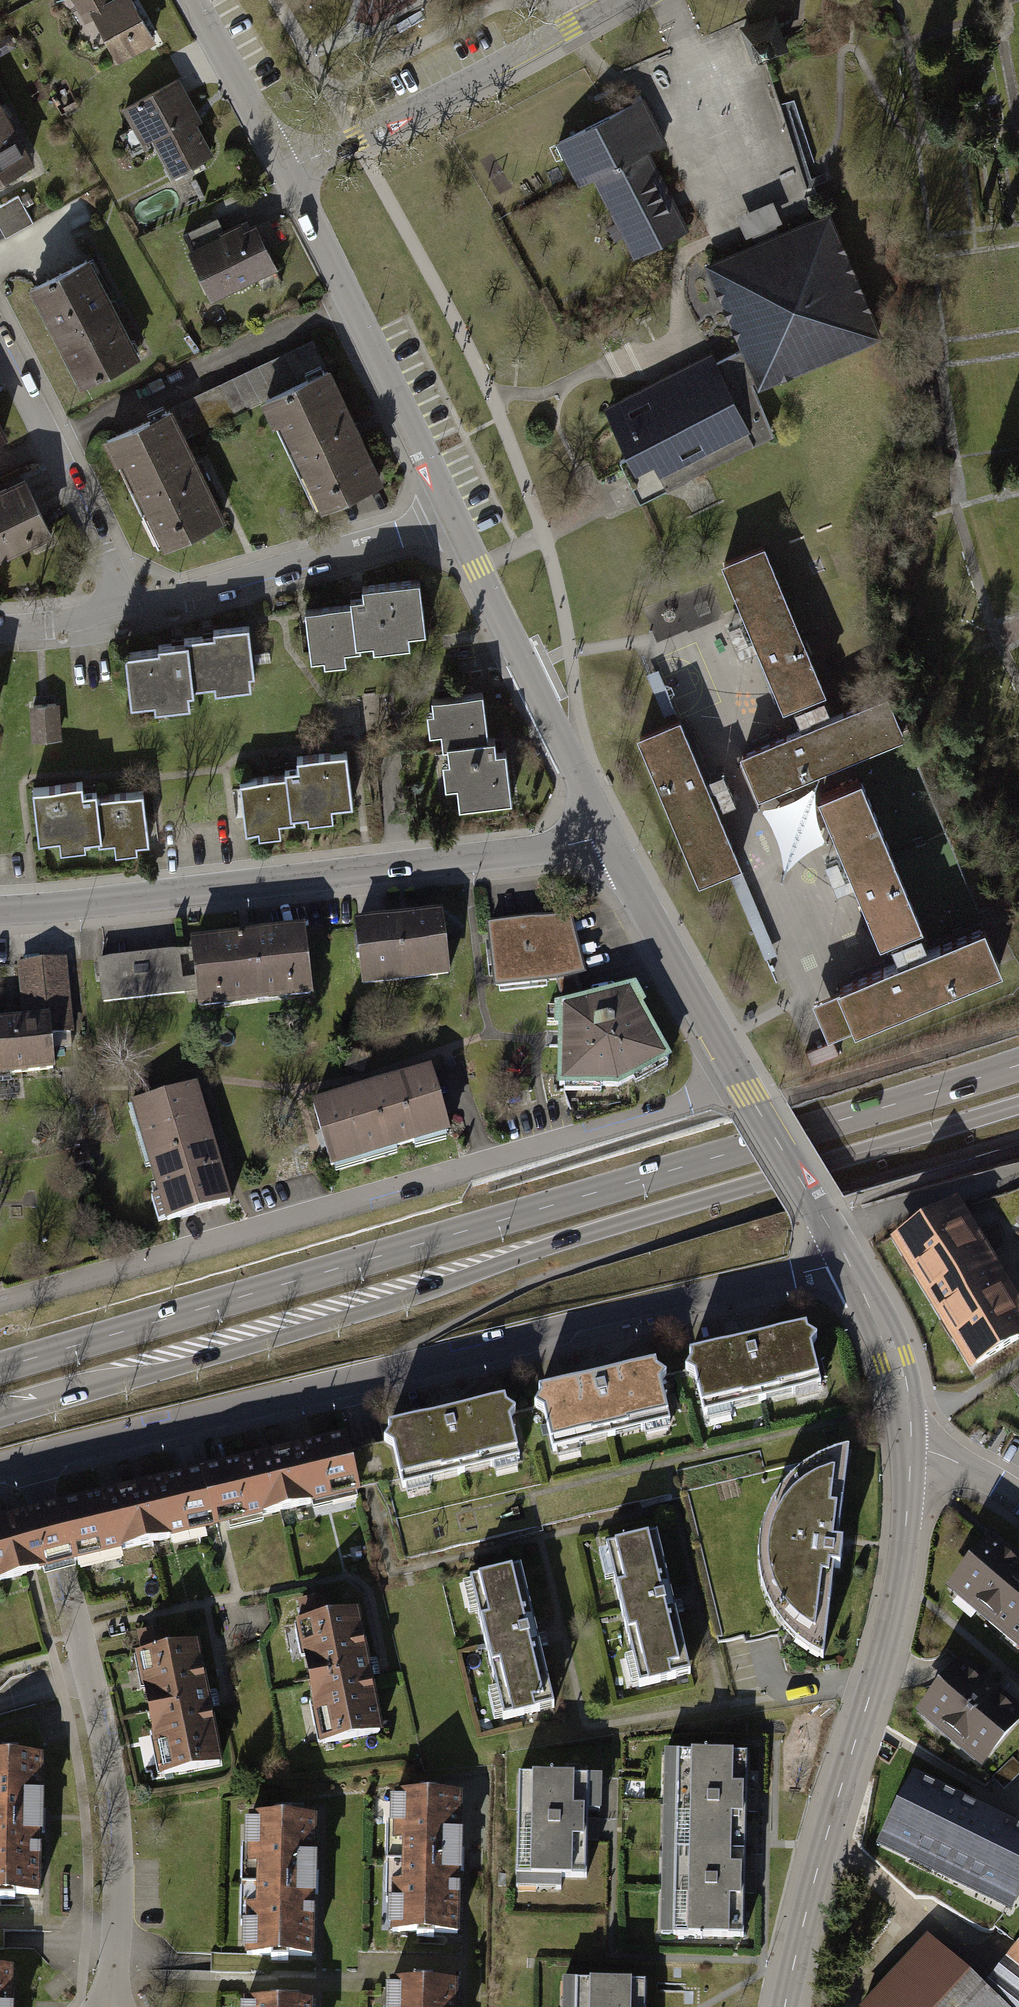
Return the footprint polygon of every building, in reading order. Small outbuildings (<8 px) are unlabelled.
[(120,63),(158,43),(134,0),(85,0),(120,63)] [(782,21),(743,33),(754,66),(793,54),(782,21)] [(175,181),(217,157),(177,85),(134,109),(175,181)] [(643,100),(557,143),(578,186),(593,179),(634,259),(689,232),(648,151),(664,142),(643,100)] [(36,169),(0,105),(0,189),(36,169)] [(0,212),(0,235),(4,242),(33,227),(20,202),(0,212)] [(765,387),(768,395),(890,343),(836,217),(714,269),(751,355),(765,387)] [(197,255),(217,302),(281,274),(261,227),(197,255)] [(84,392),(142,362),(93,264),(34,294),(84,392)] [(647,492),(632,462),(624,466),(645,506),(780,441),(758,391),(765,387),(751,355),(722,367),(757,437),(647,492)] [(720,362),(610,417),(632,462),(647,492),(757,437),(722,367),(720,362)] [(324,518),(388,488),(335,376),(271,406),(324,518)] [(167,556),(228,526),(173,415),(112,445),(167,556)] [(10,439),(0,419),(0,444),(10,439)] [(0,498),(0,565),(52,538),(25,485),(0,498)] [(759,538),(717,556),(733,592),(779,702),(784,700),(817,686),(821,685),(759,538)] [(344,608),(295,613),(301,663),(406,651),(405,640),(422,638),(415,581),(341,589),(344,608)] [(177,649),(113,655),(118,706),(191,699),(190,691),(252,685),(246,631),(176,638),(177,649)] [(795,722),(737,748),(755,789),(802,768),(897,725),(879,684),(827,708),(795,722)] [(827,708),(817,686),(784,700),(795,722),(827,708)] [(455,761),(460,804),(512,799),(506,749),(497,750),(495,737),(489,738),(484,692),(433,697),(435,712),(440,711),(444,745),(448,745),(450,762),(455,761)] [(32,697),(34,735),(64,734),(62,696),(32,697)] [(678,714),(639,730),(700,877),(738,862),(678,714)] [(349,807),(344,755),(280,762),(281,778),(230,783),(235,830),(323,821),(322,810),(349,807)] [(729,759),(712,764),(721,797),(738,792),(729,759)] [(854,770),(806,788),(828,844),(840,878),(864,940),(880,934),(912,922),(854,770)] [(146,848),(140,799),(89,805),(87,788),(34,795),(41,848),(63,846),(65,858),(146,848)] [(840,878),(828,844),(812,849),(827,883),(840,878)] [(779,949),(742,866),(730,871),(767,955),(779,949)] [(569,917),(489,927),(495,985),(556,978),(583,971),(569,917)] [(889,955),(833,977),(846,1014),(849,1021),(1002,963),(985,919),(920,944),(889,955)] [(346,934),(353,990),(446,978),(439,922),(346,934)] [(920,944),(912,922),(880,934),(889,955),(920,944)] [(199,989),(202,1016),(309,1001),(300,936),(193,951),(199,989)] [(199,989),(193,951),(108,963),(114,1001),(199,989)] [(57,1076),(53,1035),(74,1033),(67,965),(20,970),(25,1025),(0,1027),(0,1082),(57,1076)] [(846,1014),(833,977),(805,987),(819,1024),(846,1014)] [(631,989),(561,1005),(559,1082),(618,1081),(665,1055),(631,989)] [(435,1075),(376,1093),(395,1157),(454,1140),(435,1075)] [(135,1110),(153,1170),(217,1151),(199,1091),(135,1110)] [(376,1093),(317,1110),(336,1174),(395,1157),(376,1093)] [(153,1170),(170,1229),(234,1211),(217,1151),(153,1170)] [(892,1243),(972,1374),(1018,1346),(1018,1301),(959,1202),(892,1243)] [(688,1355),(702,1411),(819,1382),(805,1326),(688,1355)] [(543,1397),(557,1453),(678,1423),(664,1368),(543,1397)] [(391,1435),(405,1491),(528,1461),(514,1405),(391,1435)] [(228,1529),(360,1497),(348,1445),(215,1477),(228,1529)] [(797,1644),(823,1663),(848,1461),(815,1472),(795,1489),(780,1508),(769,1531),(763,1554),(765,1585),(776,1617),(797,1644)] [(96,1561),(228,1529),(215,1477),(83,1509),(96,1561)] [(96,1561),(83,1509),(49,1517),(0,1529),(0,1585),(62,1570),(96,1561)] [(990,1538),(951,1586),(1018,1642),(1018,1562),(990,1538)] [(604,1555),(642,1689),(699,1672),(661,1539),(604,1555)] [(470,1587),(505,1721),(562,1705),(527,1572),(470,1587)] [(301,1625),(324,1745),(384,1734),(361,1614),(301,1625)] [(143,1655),(165,1778),(219,1769),(197,1645),(143,1655)] [(961,1662),(920,1711),(982,1762),(1018,1718),(1018,1711),(961,1662)] [(736,1934),(739,1755),(658,1754),(655,1932),(736,1934)] [(39,1897),(43,1757),(0,1755),(0,1896),(39,1897)] [(879,1843),(1012,1909),(1018,1895),(1018,1821),(915,1770),(879,1843)] [(587,1777),(514,1775),(511,1874),(584,1875),(587,1777)] [(395,1799),(392,1934),(458,1936),(462,1800),(395,1799)] [(250,1820),(247,1959),(314,1961),(318,1822),(250,1820)] [(1000,1962),(1018,1976),(1018,1936),(1000,1962)] [(928,1950),(876,2006),(992,2006),(928,1950)] [(16,1971),(0,1971),(0,2006),(14,2006),(16,1971)] [(574,1981),(574,2006),(644,2006),(644,1982),(574,1981)] [(391,2006),(456,2006),(456,1988),(391,1987),(391,2006)]
